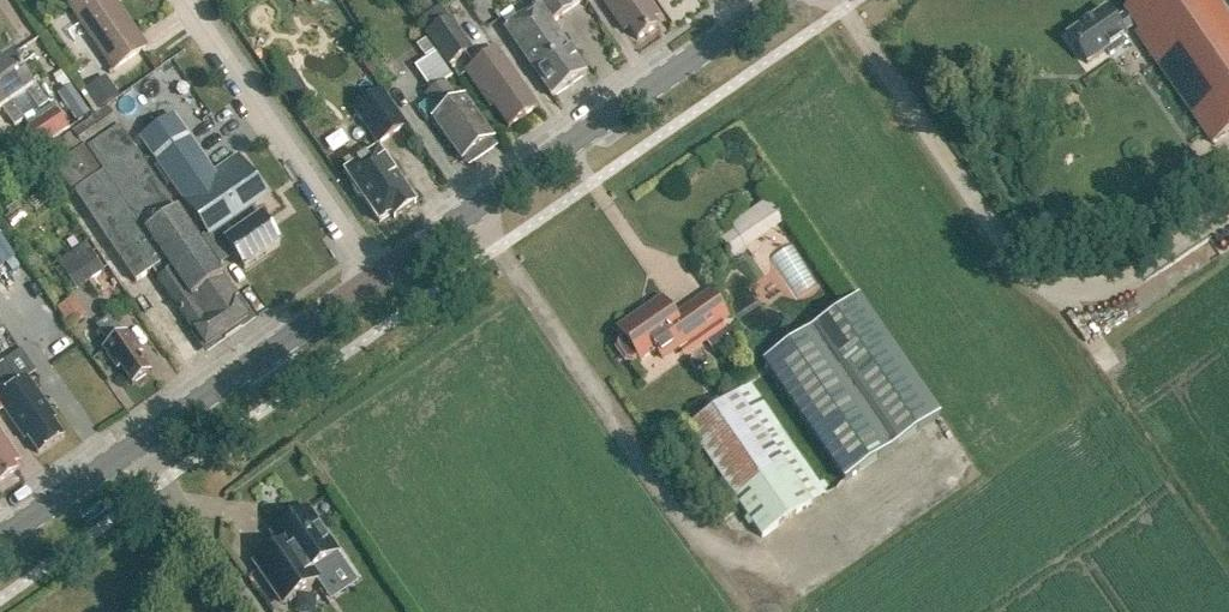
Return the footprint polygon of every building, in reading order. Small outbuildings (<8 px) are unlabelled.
[(111,72),(146,48),(113,0),(79,0),(68,8),(111,72)] [(516,3),(496,16),(552,97),(585,74),(551,24),(581,3),(579,0),(533,0),(538,8),(525,17),(516,3)] [(623,33),(629,29),(637,41),(656,28),(652,22),(657,18),(645,0),(601,0),(623,33)] [(1087,65),(1125,38),(1122,34),(1135,26),(1141,34),(1137,36),(1212,144),(1228,132),(1228,21),(1214,0),(1142,0),(1125,12),(1127,14),(1115,23),(1106,10),(1068,36),(1087,65)] [(446,15),(421,32),(443,66),(468,49),(446,15)] [(430,54),(422,42),(414,47),(423,59),(430,54)] [(490,108),(493,107),(508,128),(536,109),(496,51),(465,72),(490,108)] [(431,92),(425,96),(437,114),(432,119),(461,162),(492,140),(463,97),(457,101),(444,84),(451,78),(434,55),(414,68),(431,92)] [(0,66),(0,94),(8,106),(11,104),(27,93),(39,111),(48,104),(35,86),(32,88),(11,58),(0,66)] [(87,95),(99,112),(120,97),(108,80),(87,95)] [(354,112),(379,146),(406,126),(382,92),(354,112)] [(2,110),(14,128),(23,121),(11,104),(8,106),(0,94),(0,112),(2,110)] [(37,130),(47,145),(79,122),(68,107),(37,130)] [(109,108),(45,151),(46,153),(56,168),(121,124),(109,108)] [(262,220),(260,221),(251,206),(266,196),(239,156),(213,173),(173,117),(141,139),(181,197),(180,198),(206,237),(201,240),(221,266),(235,257),(245,271),(280,246),(262,220)] [(157,280),(205,350),(251,318),(223,277),(223,278),(177,211),(177,212),(119,129),(58,171),(59,172),(136,283),(153,271),(159,279),(157,280)] [(392,216),(394,220),(415,206),(377,150),(362,161),(359,155),(344,166),(347,171),(343,174),(378,225),(392,216)] [(35,160),(51,182),(55,179),(53,176),(59,172),(58,171),(56,168),(46,153),(35,160)] [(13,259),(0,240),(0,268),(13,259)] [(795,242),(780,251),(804,289),(819,280),(795,242)] [(87,251),(58,269),(73,291),(101,273),(87,251)] [(638,359),(640,361),(656,351),(662,360),(685,344),(687,346),(728,317),(711,292),(674,318),(662,300),(618,330),(624,338),(618,342),(617,349),(625,362),(632,363),(638,359)] [(858,297),(763,362),(844,482),(939,416),(858,297)] [(74,299),(57,310),(68,326),(85,315),(74,299)] [(103,350),(113,365),(116,364),(131,387),(149,374),(138,358),(141,356),(126,334),(124,336),(112,318),(98,328),(110,346),(103,350)] [(705,340),(713,354),(730,343),(721,330),(705,340)] [(0,365),(0,404),(9,417),(25,439),(28,438),(39,454),(62,438),(51,421),(54,419),(27,379),(18,385),(2,363),(0,365)] [(687,429),(762,539),(825,496),(750,386),(687,429)] [(16,471),(12,465),(18,460),(0,436),(0,482),(16,471)] [(709,511),(720,525),(734,514),(722,500),(709,511)] [(255,564),(269,583),(284,605),(318,582),(311,572),(336,554),(326,539),(328,538),(320,525),(318,527),(306,510),(297,516),(296,515),(280,526),(282,528),(273,534),(281,546),(255,564)]
